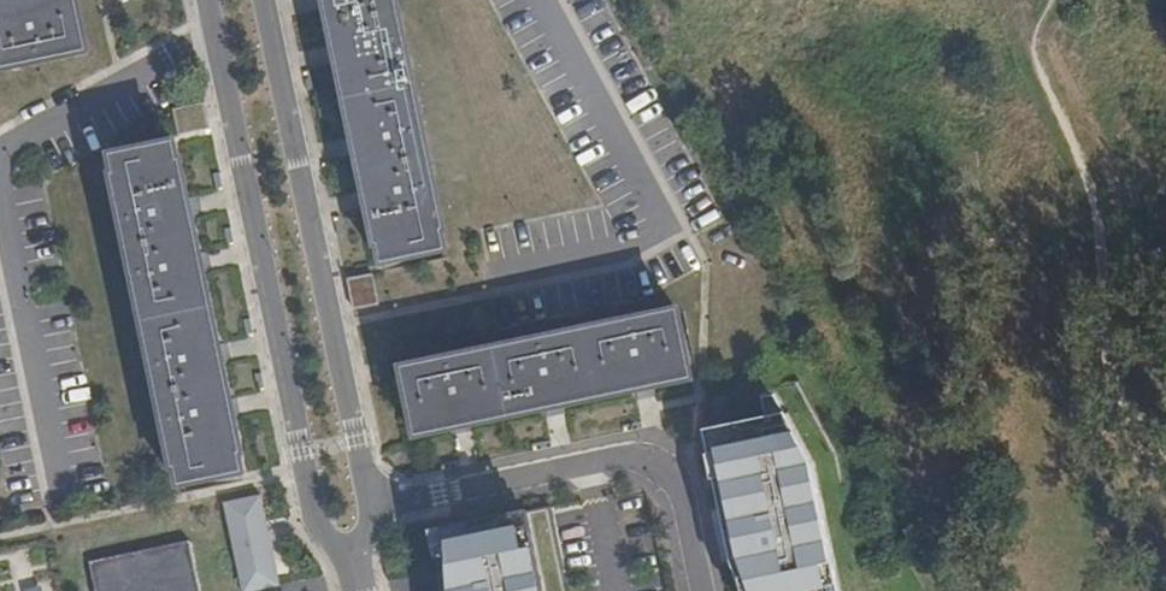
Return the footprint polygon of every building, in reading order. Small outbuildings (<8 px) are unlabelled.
[(0,1),(0,72),(93,53),(83,0),(4,0),(0,1)] [(402,0),(332,0),(387,264),(454,248),(402,0)] [(251,471),(184,143),(116,157),(184,485),(251,471)] [(704,159),(710,169),(731,157),(725,147),(704,159)] [(347,303),(371,302),(371,276),(347,277),(347,303)] [(422,438),(696,383),(681,315),(407,370),(422,438)] [(718,448),(750,590),(843,590),(842,581),(855,579),(830,470),(811,436),(718,448)] [(223,504),(241,590),(254,590),(280,586),(262,498),(223,504)] [(447,548),(446,590),(551,590),(541,533),(447,548)] [(194,541),(96,561),(101,590),(204,590),(194,541)]
